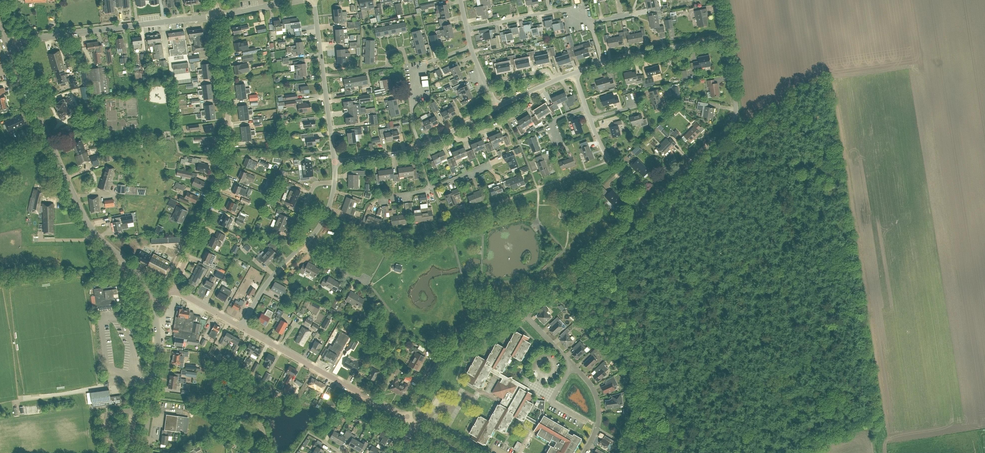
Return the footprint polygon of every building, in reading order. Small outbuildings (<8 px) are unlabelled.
[(128,0),(106,0),(105,0),(105,4),(104,6),(105,13),(114,12),(113,7),(123,6),(123,8),(129,7),(128,0)] [(365,0),(359,0),(361,10),(365,9),(365,11),(367,10),(365,0)] [(367,10),(370,10),(370,8),(374,7),(372,0),(365,0),(367,10)] [(386,0),(380,0),(380,3),(384,2),(385,8),(386,8),(386,9),(388,9),(386,0)] [(654,10),(660,9),(660,6),(656,7),(655,0),(653,0),(646,1),(647,8),(653,7),(654,10)] [(436,14),(448,11),(447,4),(439,6),(439,10),(435,11),(436,14)] [(333,10),(334,16),(342,16),(347,15),(347,12),(342,12),(342,9),(340,9),(339,5),(335,5),(335,9),(333,10)] [(481,6),(477,7),(478,16),(482,15),(483,19),(489,18),(487,5),(481,6)] [(661,14),(660,9),(654,10),(654,13),(648,14),(650,21),(659,20),(658,15),(661,14)] [(708,16),(707,9),(695,11),(696,18),(697,18),(699,27),(708,25),(706,16),(708,16)] [(450,17),(448,11),(436,14),(436,17),(441,16),(441,19),(438,19),(439,23),(447,22),(446,18),(450,17)] [(552,20),(554,19),(553,16),(545,18),(547,28),(553,26),(554,31),(552,20)] [(282,29),(285,28),(285,29),(292,29),(292,26),(294,26),(295,36),(301,35),(300,22),(298,22),(297,19),(293,19),(293,18),(282,20),(282,23),(283,23),(283,26),(282,26),(282,29)] [(283,23),(282,23),(280,24),(280,20),(274,21),(274,25),(272,25),(269,25),(270,30),(273,29),(273,31),(276,31),(277,34),(283,34),(282,29),(282,26),(283,26),(283,23)] [(552,21),(552,20),(554,31),(561,29),(560,23),(562,23),(561,20),(552,21)] [(659,20),(650,21),(651,28),(657,27),(658,33),(665,31),(664,26),(660,27),(659,20)] [(397,21),(397,24),(399,32),(407,31),(405,22),(399,23),(399,21),(397,21)] [(533,35),(531,24),(533,24),(532,21),(523,23),(524,27),(521,27),(523,35),(526,34),(525,32),(532,31),(533,35)] [(448,25),(447,22),(439,23),(440,27),(443,26),(444,29),(436,31),(436,34),(452,31),(451,24),(448,25)] [(381,23),(382,27),(384,36),(391,34),(390,25),(385,26),(384,23),(381,23)] [(390,25),(391,34),(399,32),(397,24),(390,25)] [(512,30),(514,40),(514,39),(513,35),(519,33),(517,24),(509,26),(509,29),(511,28),(512,30)] [(533,35),(540,34),(542,34),(541,31),(544,31),(542,24),(540,24),(533,26),(533,24),(531,24),(533,35)] [(249,28),(248,25),(241,27),(241,26),(232,28),(234,35),(242,33),(241,30),(249,28)] [(384,36),(382,27),(374,29),(376,37),(384,36)] [(635,34),(636,43),(644,41),(643,35),(645,35),(644,28),(641,29),(642,32),(635,34)] [(203,35),(202,29),(189,31),(190,40),(194,40),(194,45),(192,46),(193,52),(209,50),(208,44),(207,44),(206,35),(203,35)] [(496,38),(495,38),(494,38),(493,33),(496,32),(496,29),(490,30),(490,32),(483,33),(485,40),(496,38)] [(414,40),(422,38),(420,30),(412,32),(414,40)] [(514,40),(512,30),(503,32),(504,35),(506,34),(507,41),(514,40)] [(185,38),(184,31),(168,33),(169,40),(172,40),(173,49),(169,50),(171,60),(187,58),(185,38)] [(454,37),(452,31),(436,34),(437,37),(445,35),(446,39),(454,37)] [(624,32),(625,39),(628,38),(629,44),(636,43),(635,34),(629,35),(629,31),(624,32)] [(623,39),(625,39),(624,32),(619,33),(620,36),(615,37),(616,46),(624,45),(623,39)] [(161,44),(160,34),(147,36),(148,43),(149,47),(154,46),(155,54),(154,54),(154,59),(164,58),(162,44),(161,44)] [(616,46),(615,37),(610,38),(609,34),(604,35),(605,42),(608,42),(609,48),(616,46)] [(349,43),(349,45),(360,45),(360,35),(357,35),(357,42),(349,43)] [(496,37),(495,38),(496,38),(485,40),(490,39),(492,49),(501,47),(499,35),(496,36),(496,37)] [(142,43),(141,37),(132,38),(133,45),(134,44),(134,49),(141,48),(140,44),(142,43)] [(124,47),(123,38),(116,39),(117,53),(122,52),(123,58),(120,58),(121,64),(128,63),(127,55),(126,55),(125,47),(124,47)] [(416,47),(424,45),(422,38),(414,40),(416,47)] [(366,48),(374,48),(375,41),(366,40),(366,39),(363,39),(363,41),(366,42),(366,47),(366,48)] [(287,50),(303,48),(302,41),(296,42),(296,46),(286,47),(287,50)] [(102,63),(101,59),(99,59),(98,56),(97,56),(96,50),(95,50),(94,46),(93,42),(87,43),(88,52),(93,51),(94,53),(93,53),(95,64),(102,63)] [(99,59),(101,59),(100,54),(103,53),(102,48),(99,49),(98,42),(93,42),(94,46),(95,50),(96,50),(97,56),(98,56),(99,59)] [(242,45),(241,42),(234,43),(236,52),(243,50),(244,55),(260,52),(259,48),(256,48),(255,47),(247,49),(246,45),(242,45)] [(580,45),(581,48),(584,57),(590,55),(589,52),(592,51),(590,42),(580,45)] [(426,53),(424,45),(416,47),(418,55),(426,53)] [(570,47),(573,56),(573,57),(577,56),(578,59),(584,57),(581,48),(582,50),(578,51),(577,46),(571,48),(570,47)] [(374,56),(374,48),(366,48),(366,47),(363,47),(363,49),(366,49),(365,54),(365,56),(374,56)] [(548,54),(542,55),(544,63),(550,62),(549,57),(556,56),(554,47),(547,48),(548,54)] [(570,57),(573,56),(570,47),(567,48),(569,54),(563,56),(565,63),(571,62),(570,57)] [(56,78),(65,75),(64,70),(65,70),(65,69),(71,67),(69,60),(65,61),(66,65),(64,66),(59,51),(48,54),(53,70),(54,70),(56,78)] [(537,64),(544,63),(542,55),(536,56),(535,51),(531,52),(533,60),(536,60),(537,64)] [(529,58),(522,59),(524,67),(530,66),(529,61),(533,60),(531,52),(528,52),(529,58)] [(374,64),(374,56),(365,56),(365,54),(362,54),(362,57),(365,57),(365,64),(374,64)] [(350,56),(350,55),(337,56),(337,63),(340,63),(340,67),(349,66),(348,56),(350,56)] [(512,56),(513,64),(517,64),(518,69),(524,67),(522,59),(516,60),(515,55),(512,56)] [(711,66),(709,55),(698,57),(699,61),(694,62),(695,69),(711,66)] [(509,62),(503,63),(505,71),(511,70),(510,65),(513,64),(512,56),(508,56),(509,62)] [(565,63),(563,56),(556,58),(559,65),(565,63)] [(498,73),(505,71),(503,63),(497,65),(496,59),(492,60),(494,68),(497,68),(498,73)] [(299,71),(299,70),(306,69),(307,68),(306,64),(305,64),(305,63),(301,64),(300,61),(293,62),(295,71),(299,71)] [(240,65),(234,66),(235,74),(242,73),(242,72),(250,71),(248,63),(240,65)] [(202,69),(198,70),(198,72),(211,71),(211,64),(202,65),(202,69)] [(102,68),(101,65),(98,65),(98,68),(87,70),(90,95),(108,93),(105,67),(102,68)] [(451,71),(453,75),(460,71),(457,65),(451,68),(450,65),(442,69),(444,74),(451,71)] [(661,73),(659,65),(655,66),(655,67),(646,69),(648,78),(652,77),(652,75),(661,73)] [(307,75),(306,69),(299,70),(299,71),(299,74),(295,75),(296,80),(303,79),(302,76),(307,75)] [(211,71),(198,72),(199,75),(203,74),(203,79),(212,78),(211,71)] [(463,77),(460,71),(453,75),(454,78),(450,80),(453,85),(458,83),(457,80),(463,77)] [(637,76),(636,72),(629,74),(629,72),(624,73),(626,83),(636,81),(637,83),(643,82),(641,75),(637,76)] [(56,78),(58,84),(61,84),(62,86),(65,85),(65,82),(69,81),(71,88),(78,86),(75,78),(69,79),(69,78),(66,79),(65,75),(56,78)] [(367,75),(359,77),(360,85),(359,86),(359,89),(362,88),(362,85),(368,84),(367,75)] [(359,77),(351,78),(353,87),(351,87),(352,90),(354,89),(354,87),(359,86),(360,85),(359,77)] [(610,81),(609,77),(602,79),(603,79),(597,81),(599,88),(608,85),(609,87),(615,86),(613,80),(610,81)] [(353,87),(351,78),(344,80),(345,88),(344,88),(345,95),(351,94),(350,90),(347,91),(346,88),(351,87),(353,87)] [(655,85),(654,78),(646,80),(647,86),(655,85)] [(382,96),(382,94),(386,93),(385,90),(392,89),(390,79),(382,80),(382,81),(380,81),(381,89),(374,90),(375,97),(382,96)] [(714,84),(714,80),(708,81),(709,87),(710,87),(710,92),(708,93),(708,98),(712,98),(712,97),(720,96),(718,83),(714,84)] [(302,87),(301,83),(295,84),(296,91),(301,90),(301,93),(309,92),(308,86),(302,87)] [(457,90),(459,96),(470,91),(467,85),(464,87),(462,83),(452,88),(454,91),(457,90)] [(202,90),(198,90),(199,93),(212,91),(211,84),(202,85),(202,90)] [(245,84),(236,85),(237,92),(250,91),(249,88),(245,89),(245,84)] [(4,88),(0,89),(0,113),(1,112),(9,110),(8,107),(7,107),(3,92),(5,91),(4,88)] [(659,92),(658,89),(650,92),(653,104),(653,105),(654,110),(659,108),(658,104),(661,103),(658,93),(659,92)] [(212,91),(199,93),(199,95),(203,95),(204,100),(213,99),(212,91)] [(250,91),(237,92),(237,100),(246,99),(246,94),(250,93),(250,91)] [(470,91),(459,96),(460,99),(463,97),(465,101),(462,102),(463,105),(468,102),(467,100),(472,97),(470,91)] [(559,95),(562,102),(566,100),(569,107),(574,104),(574,105),(577,103),(576,101),(574,97),(571,98),(571,96),(568,98),(565,92),(559,95)] [(614,97),(613,93),(607,95),(601,97),(603,104),(613,102),(614,103),(620,102),(618,96),(614,97)] [(554,110),(559,108),(557,104),(562,102),(559,95),(552,98),(554,104),(551,106),(554,110)] [(72,107),(68,99),(64,100),(64,99),(60,101),(60,102),(56,104),(59,111),(57,112),(60,117),(61,120),(66,118),(64,115),(69,113),(68,109),(72,107)] [(389,109),(398,107),(396,99),(388,101),(388,100),(385,100),(385,103),(388,102),(389,107),(389,109)] [(350,108),(351,112),(357,111),(356,104),(353,105),(352,101),(343,102),(344,108),(350,108)] [(434,101),(429,105),(433,113),(439,109),(434,101)] [(445,106),(450,117),(456,114),(454,109),(456,108),(453,102),(450,103),(452,107),(447,110),(445,106)] [(708,103),(699,102),(697,109),(704,110),(703,117),(713,118),(715,108),(707,107),(708,103)] [(305,104),(305,103),(298,104),(299,111),(301,111),(301,113),(311,111),(310,103),(305,104)] [(546,104),(540,108),(545,114),(550,111),(553,115),(556,113),(554,110),(551,106),(548,108),(546,104)] [(205,110),(201,111),(201,113),(214,112),(213,105),(205,106),(205,110)] [(247,105),(238,106),(239,114),(252,112),(252,109),(248,110),(247,105)] [(445,120),(450,117),(445,106),(442,107),(444,111),(441,113),(445,120)] [(399,115),(398,107),(389,109),(389,107),(386,108),(387,110),(390,110),(391,116),(399,115)] [(534,116),(539,124),(542,122),(539,118),(543,116),(544,118),(546,117),(545,114),(540,108),(535,111),(537,114),(534,116)] [(357,111),(351,112),(351,117),(345,118),(346,124),(355,123),(354,119),(357,119),(357,111)] [(214,112),(201,113),(201,116),(206,115),(206,120),(215,119),(214,112)] [(252,112),(239,114),(240,121),(249,120),(248,115),(252,115),(252,112)] [(429,119),(432,126),(438,123),(435,116),(432,117),(429,113),(427,115),(429,119)] [(643,120),(641,114),(630,117),(633,125),(641,123),(642,126),(648,124),(646,119),(643,120)] [(20,117),(19,115),(16,116),(17,117),(4,123),(9,132),(14,130),(13,129),(25,123),(22,116),(20,117)] [(529,115),(523,118),(528,125),(533,122),(536,126),(539,124),(534,116),(531,118),(529,115)] [(575,119),(574,116),(568,118),(569,122),(571,121),(576,134),(583,131),(581,124),(579,118),(575,119)] [(307,121),(307,117),(299,118),(300,125),(304,125),(305,128),(315,127),(314,120),(307,121)] [(407,118),(395,121),(396,125),(401,124),(402,127),(409,125),(407,118)] [(432,126),(429,119),(423,122),(421,118),(417,120),(417,123),(419,127),(424,124),(427,129),(432,126)] [(522,128),(528,125),(523,118),(518,122),(520,125),(517,127),(522,134),(525,132),(522,128)] [(623,124),(621,120),(614,122),(615,126),(610,127),(613,137),(621,135),(618,125),(623,124)] [(701,127),(696,122),(693,125),(694,127),(684,136),(690,142),(696,137),(701,133),(698,130),(701,127)] [(390,127),(393,140),(399,138),(398,135),(399,135),(399,134),(401,133),(400,125),(390,127)] [(249,126),(240,128),(241,135),(254,133),(254,131),(250,131),(249,126)] [(386,141),(393,140),(390,127),(387,128),(388,132),(385,133),(384,129),(379,130),(381,138),(385,137),(386,141)] [(362,134),(361,128),(353,129),(353,132),(347,133),(348,143),(356,142),(355,135),(362,134)] [(674,134),(677,138),(682,134),(678,130),(674,134)] [(495,135),(498,142),(499,145),(501,144),(500,141),(504,140),(506,145),(509,144),(506,136),(503,137),(501,132),(495,135)] [(254,133),(241,135),(242,142),(251,141),(251,136),(255,136),(254,133)] [(314,136),(313,133),(301,135),(301,138),(306,138),(307,146),(315,145),(315,142),(319,141),(318,136),(314,136)] [(492,145),(498,142),(495,135),(489,137),(491,142),(488,143),(491,151),(494,150),(492,145)] [(537,139),(536,136),(528,139),(530,145),(533,152),(540,150),(536,139),(537,139)] [(676,144),(671,138),(668,140),(666,138),(660,144),(662,146),(659,148),(658,147),(656,148),(662,154),(663,153),(665,154),(670,149),(669,148),(672,144),(674,146),(676,144)] [(86,152),(81,140),(72,143),(77,156),(75,156),(78,165),(90,161),(87,152),(86,152)] [(482,140),(476,142),(479,150),(485,147),(488,153),(491,151),(488,143),(484,145),(482,140)] [(469,151),(472,159),(476,157),(474,152),(479,150),(476,142),(470,145),(472,149),(469,151)] [(592,154),(589,145),(580,149),(582,153),(583,152),(586,161),(594,158),(593,154),(592,154)] [(637,146),(631,151),(634,154),(639,148),(637,146)] [(464,148),(458,150),(461,157),(467,155),(469,160),(472,159),(469,151),(466,152),(464,148)] [(455,160),(461,157),(458,150),(452,152),(454,157),(447,160),(451,168),(457,165),(455,160)] [(437,153),(441,161),(446,158),(443,151),(437,153)] [(518,166),(513,152),(504,155),(506,161),(507,160),(510,169),(518,166)] [(435,163),(441,161),(437,153),(431,156),(433,161),(430,162),(434,170),(437,169),(435,163)] [(99,165),(96,155),(90,157),(93,167),(99,165)] [(576,165),(573,157),(559,162),(562,169),(569,166),(570,167),(576,165)] [(253,170),(255,166),(256,162),(252,160),(246,158),(243,165),(253,170)] [(301,164),(302,169),(312,168),(311,161),(304,162),(304,159),(294,160),(295,165),(301,164)] [(649,171),(638,159),(634,163),(633,161),(630,164),(637,172),(638,171),(644,176),(649,171)] [(270,164),(260,160),(259,163),(265,165),(264,167),(268,168),(270,164)] [(550,173),(545,160),(537,163),(539,169),(540,169),(543,176),(550,173)] [(209,165),(199,163),(197,170),(207,172),(209,165)] [(114,168),(106,166),(103,179),(101,178),(98,188),(108,191),(111,182),(114,168)] [(413,166),(405,167),(406,176),(414,175),(414,179),(417,179),(416,169),(413,170),(413,166)] [(399,177),(406,176),(405,167),(398,168),(399,174),(396,174),(397,181),(400,181),(399,177)] [(313,176),(312,168),(302,169),(302,174),(299,174),(300,181),(310,179),(309,176),(313,176)] [(177,174),(182,176),(186,176),(191,177),(192,172),(178,169),(177,174)] [(397,181),(396,174),(393,175),(392,169),(385,170),(386,179),(394,178),(394,182),(397,181)] [(381,180),(386,179),(385,170),(378,171),(379,174),(376,175),(377,184),(382,183),(381,180)] [(246,173),(241,171),(238,178),(243,180),(245,177),(247,178),(247,179),(253,181),(255,177),(249,174),(246,173)] [(358,175),(348,175),(348,188),(358,188),(358,175)] [(525,184),(522,176),(513,179),(513,178),(506,181),(508,187),(511,186),(512,189),(525,184)] [(205,182),(195,178),(192,185),(202,189),(203,186),(204,186),(205,184),(205,183),(205,182)] [(186,187),(176,182),(174,187),(175,187),(174,190),(178,192),(180,189),(184,191),(186,187)] [(291,187),(288,194),(297,198),(300,191),(294,188),(296,186),(289,183),(288,186),(291,187)] [(503,192),(500,184),(489,188),(492,196),(496,194),(497,195),(503,192)] [(241,187),(235,185),(232,192),(238,195),(238,194),(244,196),(246,190),(241,187)] [(483,193),(481,187),(478,188),(480,190),(475,192),(476,193),(467,197),(470,204),(483,200),(481,194),(483,193)] [(44,190),(37,188),(32,212),(38,213),(44,190)] [(460,195),(458,189),(452,191),(452,193),(445,196),(449,206),(457,203),(454,197),(460,195)] [(619,195),(613,189),(605,196),(616,208),(623,201),(618,196),(619,195)] [(198,197),(187,192),(185,198),(181,196),(179,200),(186,204),(188,200),(195,203),(198,197)] [(294,205),(297,198),(288,194),(285,200),(282,199),(281,202),(287,205),(288,202),(294,205)] [(99,201),(98,196),(89,197),(91,213),(100,212),(98,201),(99,201)] [(344,204),(354,208),(356,203),(360,204),(361,199),(354,197),(353,199),(346,197),(344,204)] [(115,206),(114,199),(104,200),(105,208),(115,206)] [(177,202),(170,199),(167,205),(174,208),(177,202)] [(234,203),(229,201),(226,208),(231,210),(235,212),(237,208),(235,208),(237,204),(234,203)] [(53,204),(41,204),(42,217),(42,219),(43,219),(44,234),(53,234),(53,218),(54,218),(53,204)] [(354,208),(344,204),(341,211),(347,213),(346,215),(346,216),(345,219),(351,221),(356,208),(354,208)] [(372,225),(375,217),(371,215),(372,211),(370,210),(373,206),(370,204),(367,209),(364,216),(367,217),(365,223),(372,225)] [(392,225),(399,224),(398,215),(393,216),(392,210),(389,210),(388,206),(385,206),(386,213),(390,212),(392,225)] [(187,211),(178,207),(176,210),(179,211),(177,215),(174,214),(173,217),(175,218),(174,221),(182,224),(187,211)] [(420,208),(422,221),(433,220),(431,207),(420,208)] [(420,208),(413,209),(415,222),(422,221),(420,208)] [(279,214),(276,220),(286,225),(289,218),(283,215),(284,212),(278,209),(276,213),(279,214)] [(241,212),(238,217),(244,220),(247,215),(241,212)] [(133,216),(133,213),(125,214),(125,216),(112,218),(115,232),(122,230),(121,227),(127,226),(127,223),(133,222),(136,221),(135,216),(133,216)] [(405,214),(398,215),(399,224),(406,223),(405,214)] [(228,218),(223,215),(219,224),(224,226),(228,228),(232,220),(228,218)] [(244,220),(238,217),(235,222),(242,226),(244,221),(244,220)] [(375,217),(372,225),(379,228),(382,219),(375,217)] [(286,225),(276,220),(273,227),(270,226),(269,229),(276,232),(277,229),(283,232),(286,225)] [(225,235),(217,232),(215,237),(213,236),(208,245),(215,248),(216,245),(220,247),(221,243),(218,241),(219,239),(222,241),(225,235)] [(270,247),(265,253),(272,260),(277,255),(273,250),(275,248),(270,243),(267,245),(270,247)] [(252,248),(248,244),(243,249),(247,252),(252,248)] [(147,266),(152,257),(141,251),(136,260),(147,266)] [(208,262),(206,265),(214,269),(216,265),(212,263),(214,259),(216,255),(212,253),(212,254),(206,251),(202,259),(208,262)] [(267,266),(272,260),(265,253),(259,258),(257,256),(255,258),(260,263),(262,261),(267,266)] [(152,256),(152,257),(147,266),(147,267),(165,276),(171,265),(152,256)] [(313,265),(308,263),(306,266),(303,264),(299,272),(303,274),(304,272),(315,277),(319,269),(313,266),(313,265)] [(202,267),(198,264),(194,273),(196,274),(195,276),(193,275),(190,279),(198,283),(202,274),(205,275),(207,269),(209,270),(210,267),(203,264),(202,267)] [(224,274),(217,270),(214,276),(221,279),(224,274)] [(215,278),(211,276),(209,281),(206,280),(204,286),(211,289),(214,283),(212,283),(215,278)] [(332,278),(329,277),(327,280),(324,278),(321,284),(324,286),(325,285),(336,291),(340,283),(331,279),(332,278)] [(286,287),(275,282),(271,290),(281,295),(286,287)] [(254,286),(252,284),(250,287),(251,287),(247,294),(250,296),(251,294),(253,295),(256,290),(253,288),(254,286)] [(115,303),(112,286),(94,289),(95,296),(96,300),(98,300),(98,306),(109,304),(108,303),(114,302),(114,303),(115,303)] [(220,291),(216,297),(224,302),(228,296),(231,291),(223,286),(220,291)] [(357,294),(351,291),(346,300),(354,305),(354,304),(360,307),(364,300),(356,296),(357,294)] [(244,302),(240,299),(239,302),(236,300),(235,303),(232,301),(230,304),(233,305),(232,307),(236,309),(237,309),(238,310),(240,305),(242,306),(244,302)] [(549,309),(545,305),(538,311),(541,314),(537,317),(544,324),(551,317),(546,312),(549,309)] [(174,330),(197,334),(197,333),(200,333),(202,324),(199,324),(201,316),(193,315),(193,312),(189,312),(190,310),(182,309),(177,308),(176,316),(177,317),(175,328),(174,330)] [(273,312),(268,309),(264,315),(261,313),(257,320),(266,325),(270,318),(273,312)] [(283,312),(278,310),(277,312),(278,313),(275,319),(278,321),(283,312)] [(313,320),(308,317),(304,323),(309,326),(313,320)] [(560,319),(558,317),(550,324),(553,327),(550,330),(555,335),(559,331),(563,328),(564,329),(567,326),(564,323),(563,324),(559,320),(560,319)] [(321,327),(326,330),(331,321),(326,319),(321,327)] [(288,324),(281,320),(275,330),(282,334),(288,324)] [(221,328),(214,324),(211,330),(212,330),(208,335),(214,338),(216,336),(217,333),(221,328)] [(312,332),(303,327),(299,332),(300,333),(295,341),(303,346),(307,339),(308,339),(312,332)] [(356,330),(352,328),(348,336),(341,332),(332,346),(330,345),(327,349),(326,349),(321,357),(334,364),(347,341),(349,342),(352,338),(351,338),(356,330)] [(570,330),(568,328),(560,335),(562,338),(560,340),(564,344),(564,345),(566,347),(569,345),(568,344),(573,340),(574,339),(574,338),(573,336),(572,336),(570,338),(569,336),(567,334),(570,330)] [(197,334),(174,330),(173,337),(188,339),(195,341),(195,339),(197,339),(198,334),(197,334)] [(333,342),(338,333),(335,331),(330,341),(333,342)] [(515,331),(505,348),(501,346),(496,343),(486,360),(481,358),(477,355),(466,372),(469,374),(470,374),(466,381),(472,385),(472,384),(480,388),(490,371),(502,378),(500,381),(498,380),(491,393),(502,399),(499,404),(498,403),(488,420),(484,418),(479,415),(469,433),(472,435),(470,438),(476,442),(477,441),(484,445),(494,428),(503,433),(513,416),(523,421),(525,417),(527,419),(537,425),(533,431),(537,433),(536,434),(549,442),(551,439),(556,442),(553,447),(550,445),(546,452),(573,452),(581,438),(573,433),(572,435),(571,435),(567,432),(569,430),(543,415),(539,422),(538,422),(526,415),(533,404),(529,402),(533,395),(534,395),(525,389),(526,387),(512,379),(512,377),(508,378),(501,374),(511,355),(520,361),(530,343),(527,341),(529,338),(523,334),(522,335),(515,331)] [(230,341),(233,336),(227,332),(224,336),(223,336),(219,343),(222,344),(224,341),(228,343),(230,341)] [(240,339),(233,336),(230,341),(235,344),(232,350),(235,351),(239,344),(237,344),(240,339)] [(198,341),(195,341),(188,339),(173,337),(175,338),(174,345),(177,346),(177,349),(182,350),(183,342),(187,342),(187,344),(197,345),(198,341)] [(310,350),(317,354),(322,344),(315,340),(310,350)] [(587,347),(580,341),(572,348),(575,351),(572,354),(577,359),(581,355),(582,355),(586,351),(584,350),(587,347)] [(251,353),(255,347),(249,344),(246,350),(249,352),(248,354),(250,356),(251,353)] [(217,347),(215,345),(211,352),(209,355),(210,355),(209,356),(211,358),(214,354),(217,347)] [(255,347),(251,353),(257,357),(261,350),(255,347)] [(423,352),(415,347),(413,351),(416,353),(409,365),(417,370),(424,357),(421,355),(423,352)] [(598,350),(596,347),(590,353),(592,355),(584,363),(585,364),(584,366),(588,367),(590,369),(597,362),(596,360),(598,358),(594,354),(598,350)] [(172,358),(184,359),(184,356),(188,357),(188,352),(182,351),(180,350),(179,353),(173,352),(172,358)] [(238,354),(235,352),(229,361),(232,363),(238,354)] [(275,358),(268,354),(265,361),(267,362),(265,367),(268,369),(270,365),(271,366),(275,358)] [(184,359),(172,358),(172,363),(174,363),(174,364),(177,364),(177,365),(179,365),(179,367),(183,367),(184,359)] [(355,363),(347,358),(343,366),(347,368),(347,367),(355,372),(360,364),(356,361),(355,363)] [(607,365),(604,361),(598,367),(600,370),(593,376),(598,382),(603,377),(604,378),(607,375),(604,372),(608,369),(606,366),(607,365)] [(259,364),(256,363),(250,373),(253,375),(259,364)] [(296,370),(290,366),(286,373),(288,374),(284,382),(287,384),(283,391),(287,393),(290,386),(287,384),(291,377),(292,378),(296,370)] [(380,371),(372,367),(371,371),(368,377),(374,380),(377,374),(378,375),(380,371)] [(271,375),(266,372),(262,379),(267,382),(271,375)] [(169,381),(179,383),(186,383),(186,379),(181,378),(181,374),(174,373),(173,375),(170,375),(169,381)] [(618,385),(614,376),(607,380),(608,384),(601,387),(604,394),(611,391),(615,390),(615,389),(617,388),(616,385),(618,385)] [(306,388),(313,392),(315,389),(315,388),(322,392),(326,385),(319,381),(318,382),(312,378),(306,388)] [(395,392),(400,383),(397,382),(398,380),(395,378),(392,383),(393,383),(389,389),(395,392)] [(404,385),(400,383),(395,392),(397,394),(398,393),(401,395),(404,390),(405,391),(408,385),(405,383),(404,385)] [(334,390),(328,387),(326,392),(331,395),(327,402),(334,406),(338,398),(335,397),(336,394),(333,392),(334,390)] [(98,391),(100,406),(111,404),(110,397),(109,390),(98,391)] [(93,407),(100,406),(98,391),(91,392),(93,407)] [(622,397),(621,393),(612,396),(612,399),(610,399),(610,400),(606,400),(607,408),(612,407),(612,408),(618,407),(618,405),(623,404),(622,404),(621,398),(622,397)] [(120,395),(110,397),(111,404),(121,403),(120,395)] [(161,443),(161,447),(165,447),(166,444),(167,444),(169,436),(171,436),(172,431),(176,431),(183,432),(186,433),(187,425),(184,425),(185,417),(166,414),(164,430),(162,430),(162,435),(161,443)] [(329,438),(335,441),(339,434),(336,432),(337,429),(332,426),(329,433),(331,435),(329,438)] [(390,434),(382,430),(379,435),(383,437),(380,442),(388,446),(392,440),(388,437),(390,434)] [(339,434),(335,441),(341,445),(344,439),(347,440),(351,433),(346,431),(343,436),(339,434)] [(355,436),(351,433),(347,440),(350,442),(348,445),(354,448),(358,441),(354,439),(355,436)] [(614,440),(605,435),(603,439),(602,438),(598,445),(599,445),(600,443),(603,445),(603,446),(603,447),(605,448),(606,448),(607,447),(609,443),(612,444),(614,440)] [(362,443),(358,441),(354,448),(359,452),(361,448),(364,450),(368,443),(363,440),(362,443)] [(515,448),(519,451),(524,444),(519,441),(515,448)] [(315,452),(323,452),(324,450),(321,448),(322,445),(316,442),(313,447),(315,448),(313,452),(315,452)] [(370,445),(368,448),(370,449),(370,451),(374,452),(378,452),(377,452),(378,449),(370,445)]
